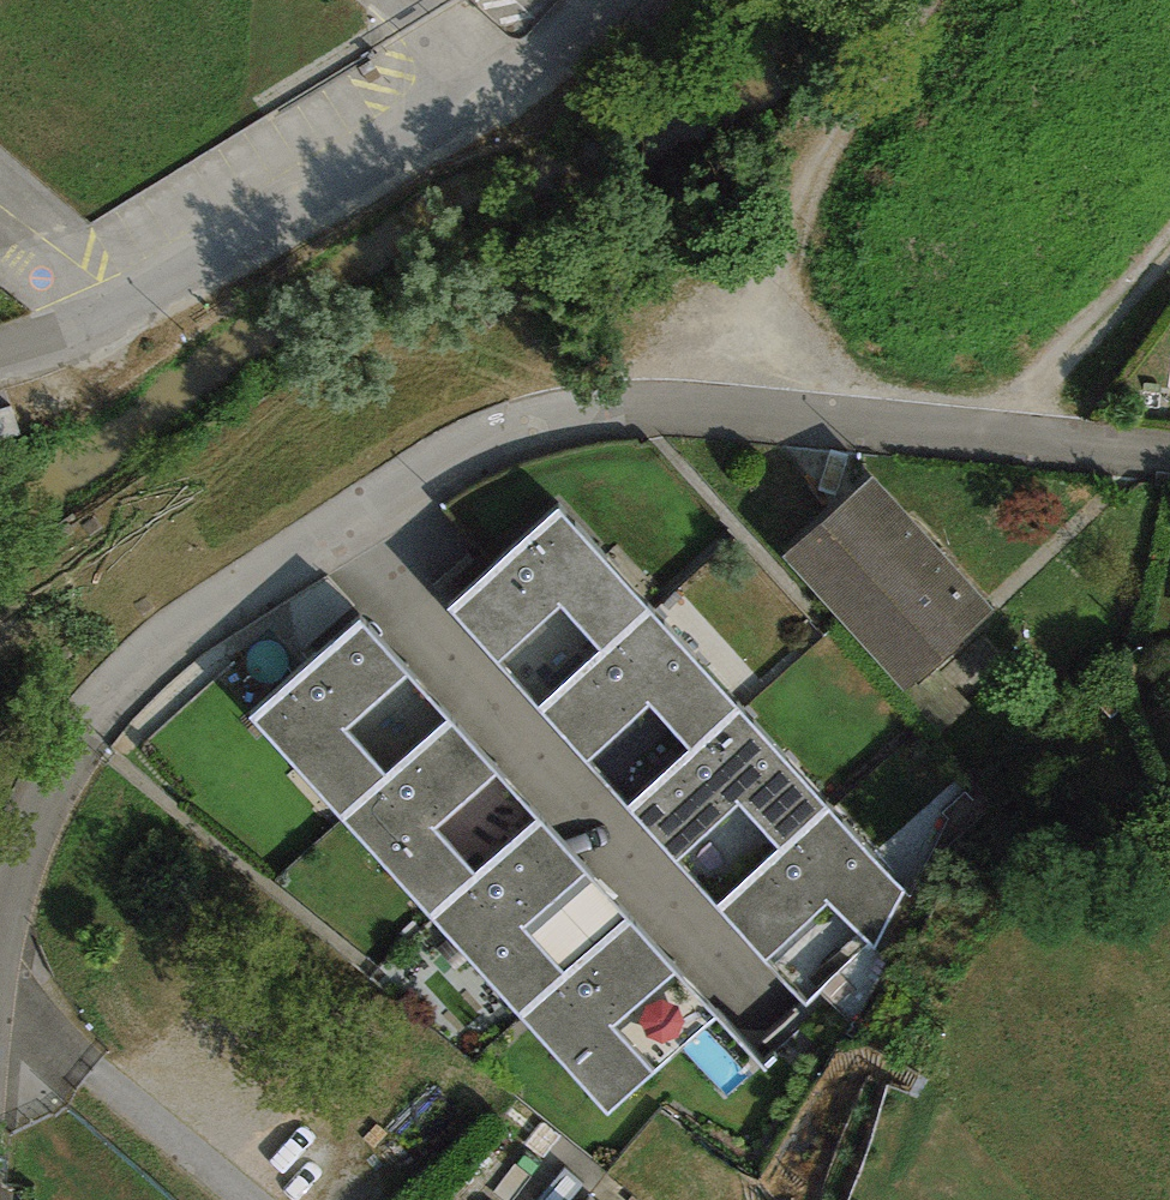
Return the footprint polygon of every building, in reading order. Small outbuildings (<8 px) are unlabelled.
[(994,611),(875,479),(788,558),(907,690),(994,611)] [(649,611),(558,511),(448,610),(538,711),(649,611)] [(738,712),(649,611),(538,711),(629,811),(738,712)] [(450,722),(359,620),(251,718),(341,819),(450,722)] [(830,812),(738,712),(629,811),(721,911),(830,812)] [(541,822),(450,722),(341,819),(432,918),(541,822)] [(904,890),(830,812),(721,911),(807,1005),(869,941),(877,950),(904,890)] [(631,922),(541,822),(432,918),(522,1020),(631,922)] [(717,1018),(631,922),(522,1020),(609,1115),(717,1018)]
